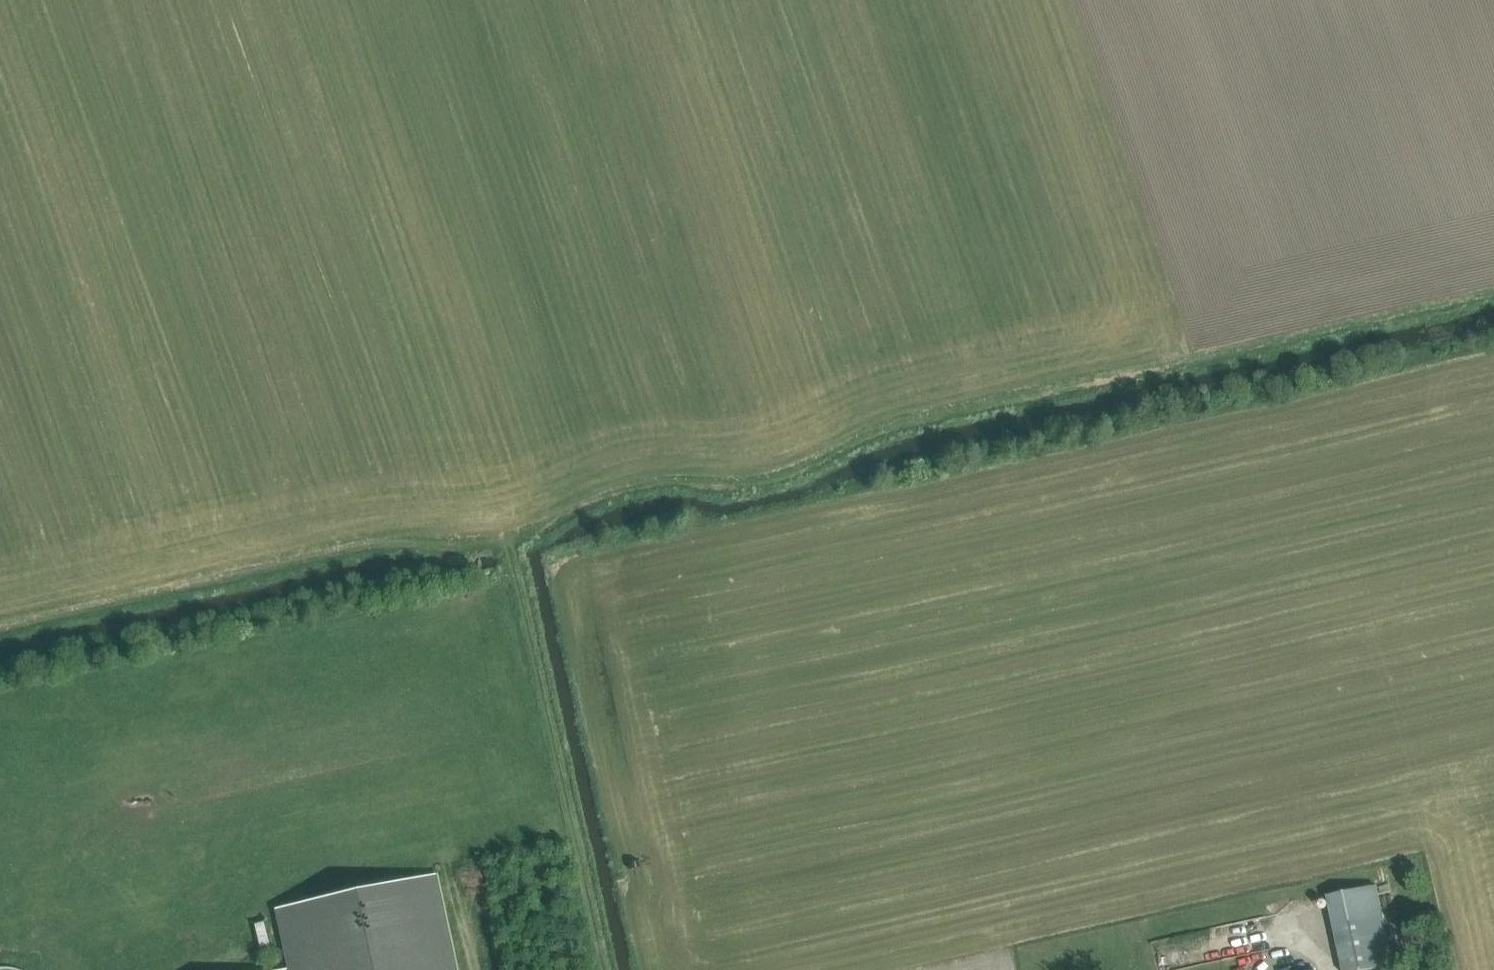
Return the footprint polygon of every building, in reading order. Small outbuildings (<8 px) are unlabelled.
[(276,909),(289,969),(456,969),(435,874),(276,909)] [(1327,893),(1341,969),(1357,969),(1392,964),(1377,883),(1327,893)]
